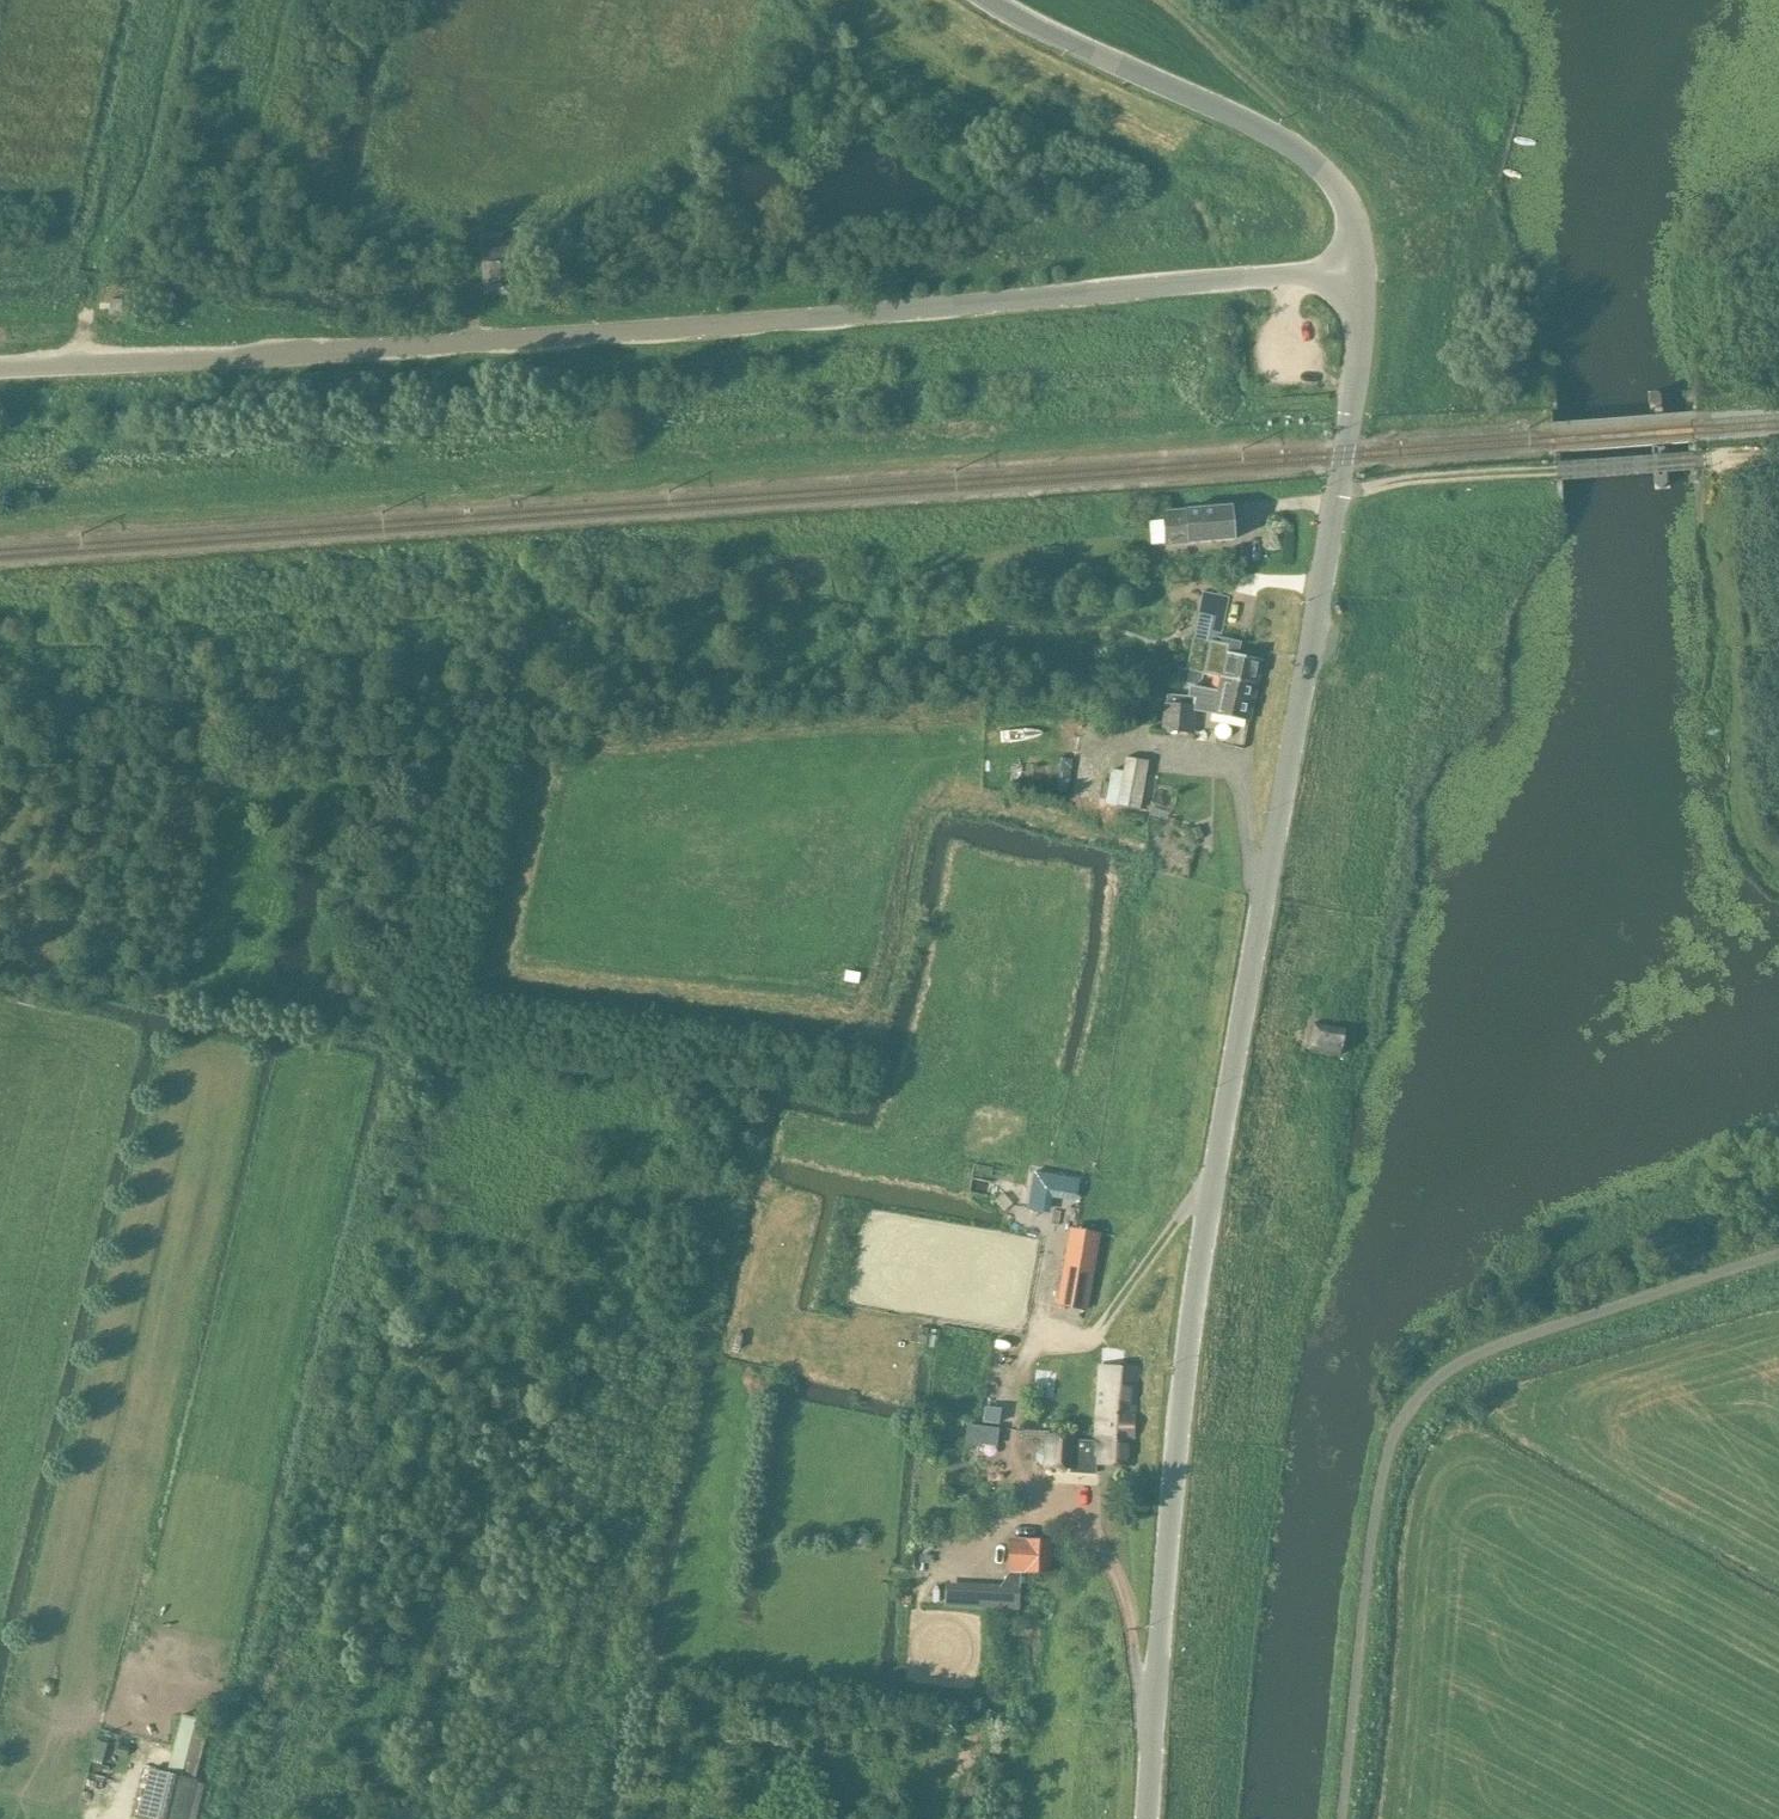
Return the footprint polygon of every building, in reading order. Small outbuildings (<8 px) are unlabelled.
[(502,234),(480,236),(481,264),(505,262),(521,261),(520,238),(503,239),(502,234)] [(508,298),(507,265),(480,266),(481,298),(508,298)] [(110,300),(110,313),(122,313),(122,300),(110,300)] [(1160,516),(1161,549),(1228,546),(1226,514),(1160,516)] [(1132,595),(1147,596),(1148,585),(1132,585),(1132,595)] [(1195,638),(1188,671),(1203,674),(1220,677),(1258,684),(1263,660),(1238,655),(1240,643),(1222,639),(1231,597),(1205,591),(1195,638)] [(1178,676),(1177,682),(1201,686),(1203,674),(1188,671),(1179,670),(1178,676)] [(1163,707),(1161,731),(1194,734),(1196,711),(1198,712),(1223,716),(1249,721),(1252,721),(1258,684),(1220,677),(1217,692),(1191,687),(1189,697),(1167,695),(1166,703),(1164,703),(1163,707)] [(1141,697),(1138,722),(1153,723),(1155,699),(1141,697)] [(1149,761),(1126,757),(1116,806),(1139,810),(1149,761)] [(1119,789),(1123,772),(1112,770),(1109,787),(1119,789)] [(1189,832),(1193,841),(1203,837),(1199,828),(1189,832)] [(1313,1023),(1308,1049),(1340,1055),(1345,1030),(1313,1023)] [(1034,1171),(1027,1209),(1049,1213),(1052,1197),(1075,1202),(1079,1180),(1034,1171)] [(1004,1193),(995,1201),(1004,1211),(1013,1204),(1004,1193)] [(1070,1229),(1057,1305),(1086,1310),(1099,1235),(1070,1229)] [(1103,1443),(1140,1446),(1139,1401),(1141,1374),(1105,1375),(1103,1443)] [(999,1425),(1002,1410),(985,1408),(983,1423),(999,1425)] [(1077,1477),(1076,1483),(1102,1483),(1102,1474),(1141,1474),(1140,1446),(1103,1443),(1103,1451),(1078,1451),(1078,1448),(1054,1447),(1053,1461),(1047,1461),(1042,1465),(1042,1471),(1046,1475),(1053,1475),(1053,1477),(1077,1477)] [(868,1535),(855,1534),(854,1544),(867,1545),(868,1535)] [(1047,1572),(1049,1541),(1008,1539),(1007,1570),(1047,1572)] [(996,1608),(997,1593),(944,1590),(943,1606),(996,1608)] [(202,1734),(193,1732),(187,1754),(196,1757),(202,1734)] [(97,1741),(92,1761),(102,1763),(107,1743),(97,1741)] [(119,1745),(117,1753),(127,1755),(129,1748),(119,1745)] [(139,1815),(157,1818),(187,1818),(196,1781),(169,1772),(150,1768),(139,1815)]
